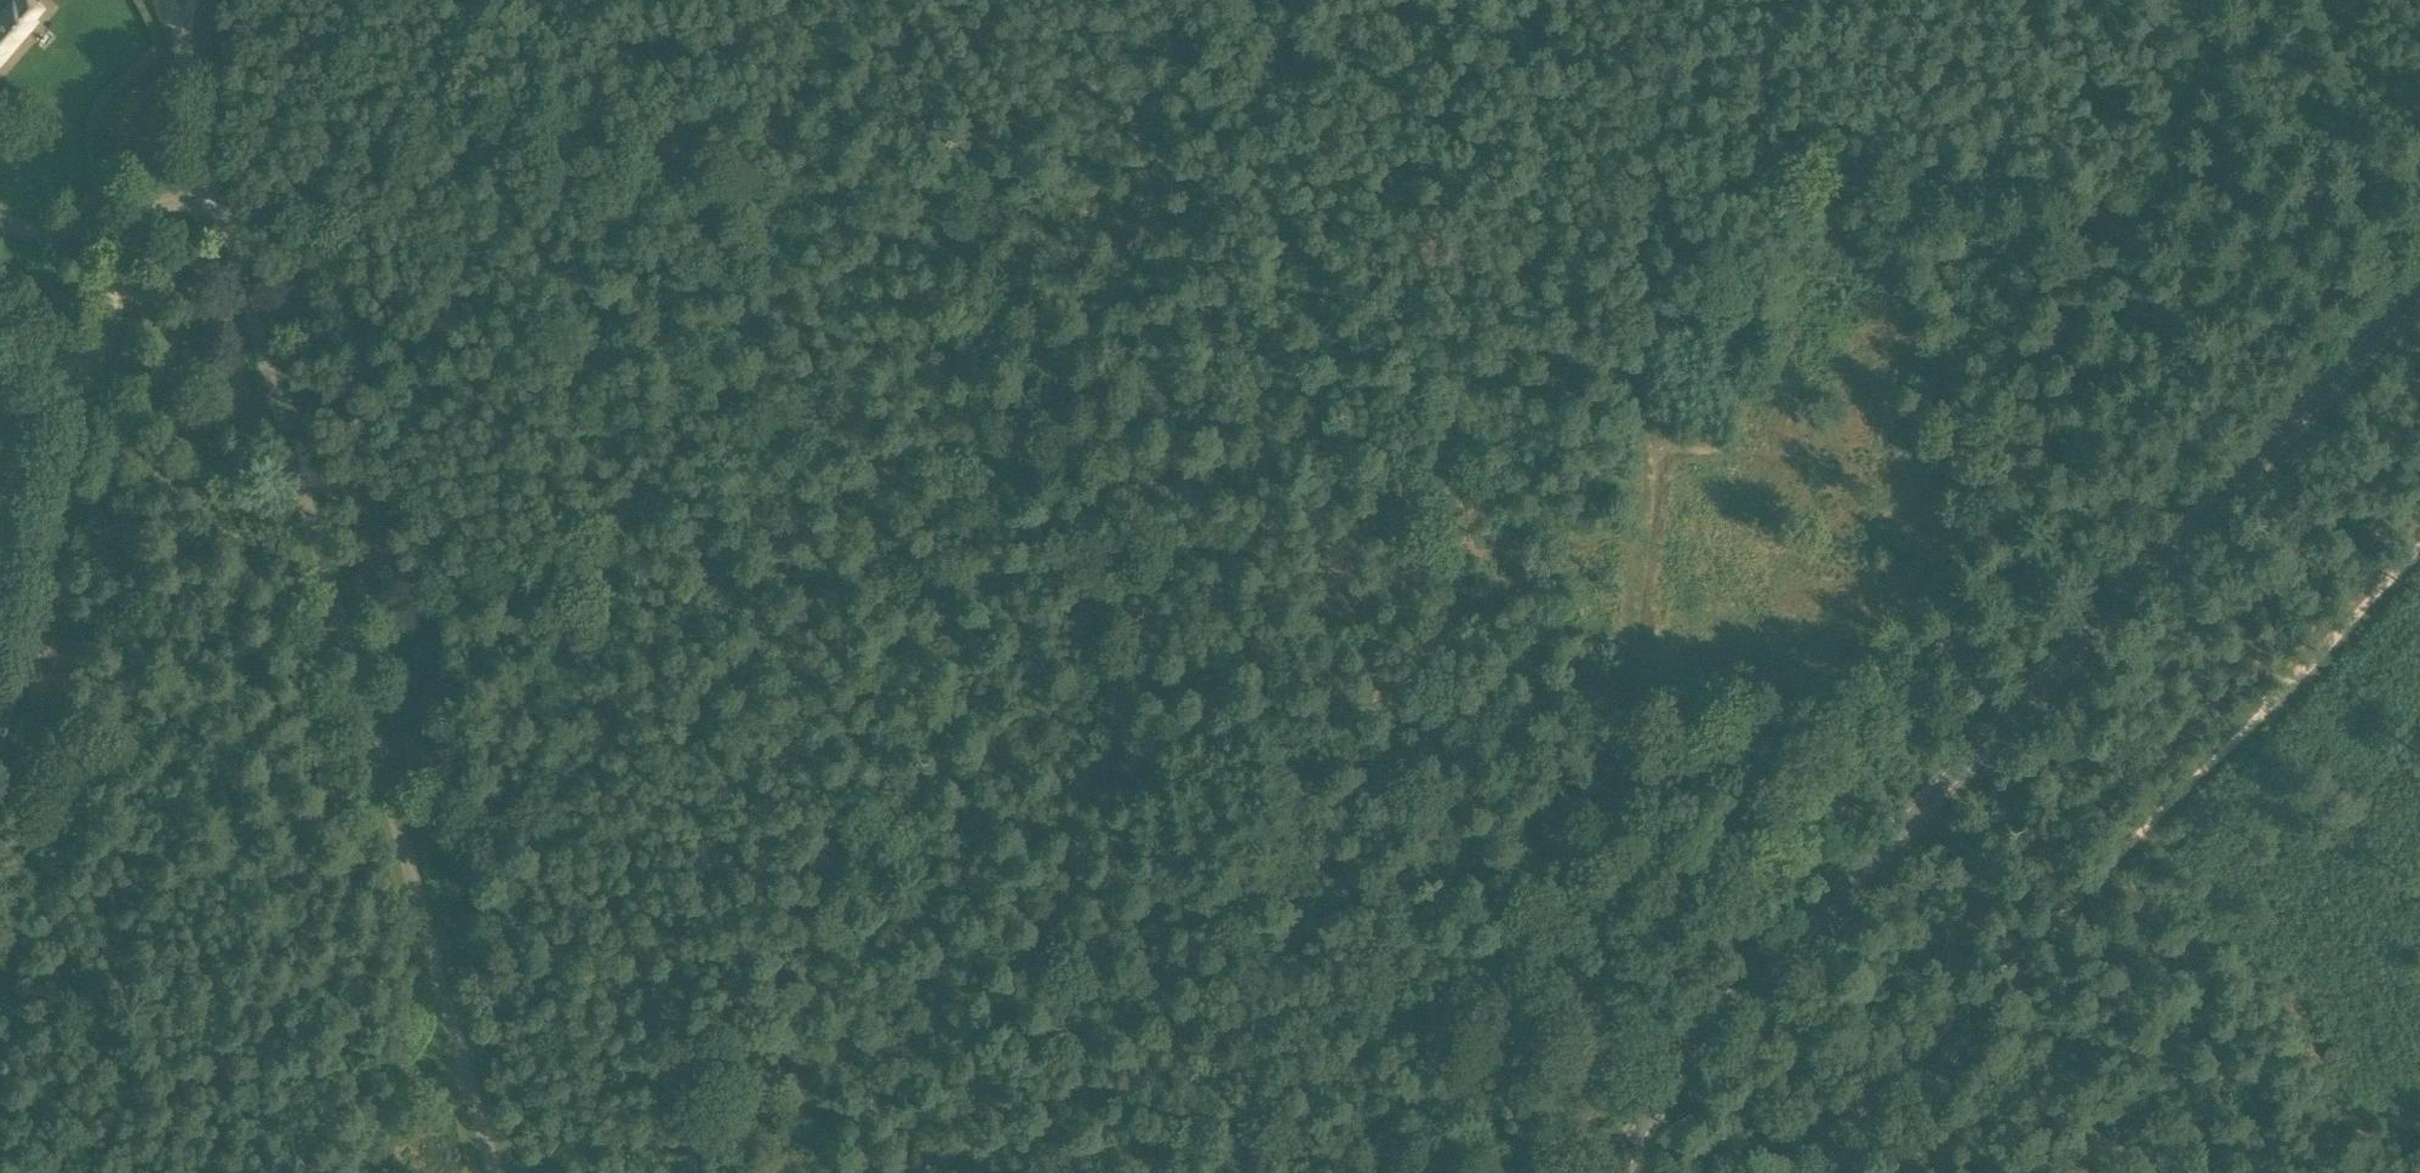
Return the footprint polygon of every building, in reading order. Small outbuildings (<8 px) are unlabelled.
[(13,4),(0,19),(0,60),(33,22),(44,9),(34,0),(20,0),(15,6),(13,4)]
